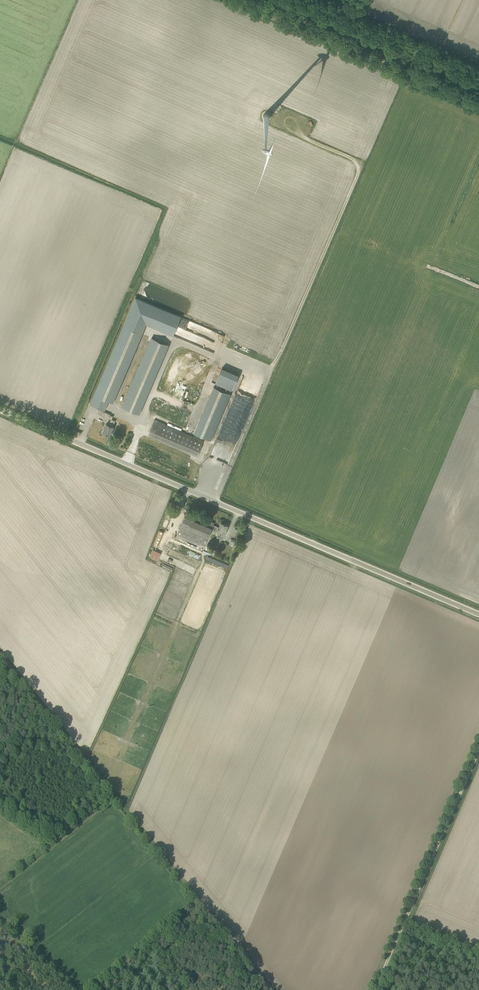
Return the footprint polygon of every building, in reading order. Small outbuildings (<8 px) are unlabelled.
[(122,328),(93,398),(107,403),(136,334),(122,328)] [(197,333),(183,330),(182,332),(179,331),(178,338),(195,342),(197,333)] [(147,339),(118,408),(134,415),(163,346),(147,339)] [(231,389),(237,373),(220,367),(213,383),(231,389)] [(230,394),(214,387),(194,433),(211,440),(230,394)] [(99,409),(97,413),(111,419),(113,415),(99,409)] [(106,423),(105,428),(103,432),(110,435),(113,428),(116,421),(111,419),(109,424),(106,423)] [(165,424),(155,419),(151,426),(149,431),(199,452),(203,441),(165,424)] [(203,547),(204,545),(211,529),(223,534),(228,525),(221,522),(219,527),(213,524),(214,523),(187,511),(176,536),(203,547)] [(160,527),(166,529),(171,515),(166,513),(160,527)]
